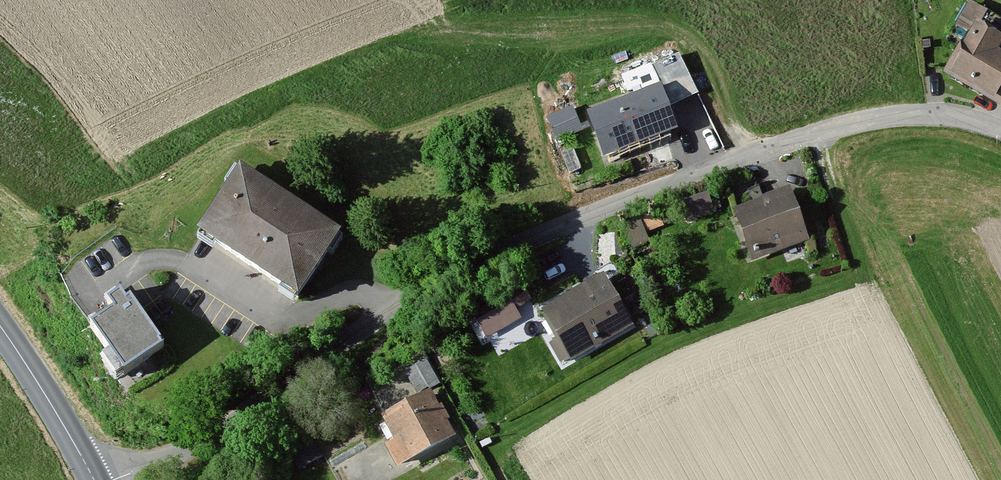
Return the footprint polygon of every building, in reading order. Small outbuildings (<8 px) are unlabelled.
[(980,35),(954,84),(997,107),(1000,99),(1000,64),(998,62),(1000,56),(1000,46),(980,35)] [(619,110),(612,112),(624,149),(673,133),(660,95),(632,104),(630,98),(617,102),(619,110)] [(581,102),(554,113),(564,138),(591,127),(581,102)] [(245,173),(205,234),(303,298),(343,236),(245,173)] [(790,193),(732,213),(750,263),(808,242),(790,193)] [(605,279),(542,315),(571,367),(634,332),(605,279)] [(166,348),(127,293),(115,301),(123,312),(101,327),(132,371),(166,348)] [(525,293),(474,318),(484,339),(519,322),(514,312),(530,304),(525,293)] [(425,364),(405,374),(415,396),(435,386),(425,364)] [(431,395),(384,420),(397,444),(386,450),(398,472),(456,442),(431,395)]
